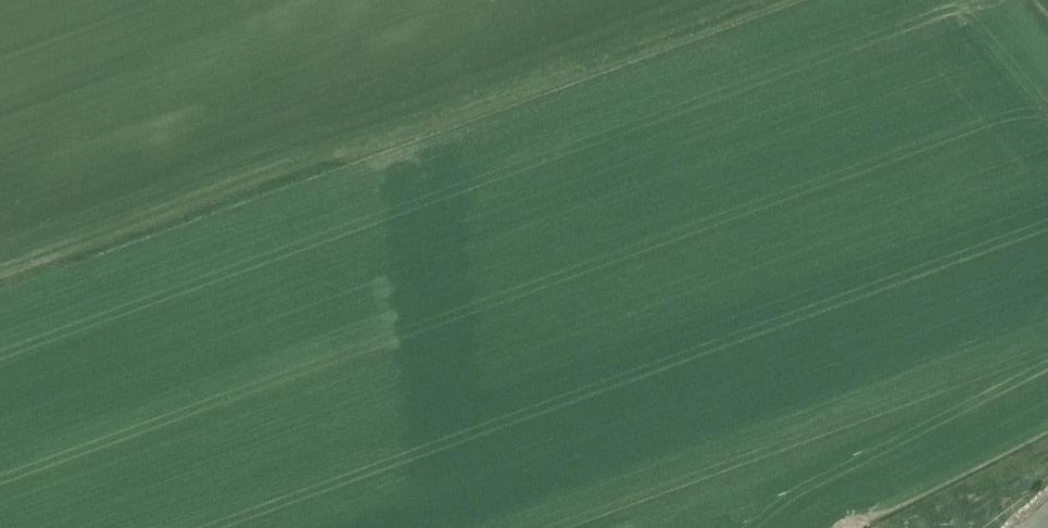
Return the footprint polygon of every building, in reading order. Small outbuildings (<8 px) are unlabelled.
[(1019,527),(1047,527),(1047,503),(1019,527)]
